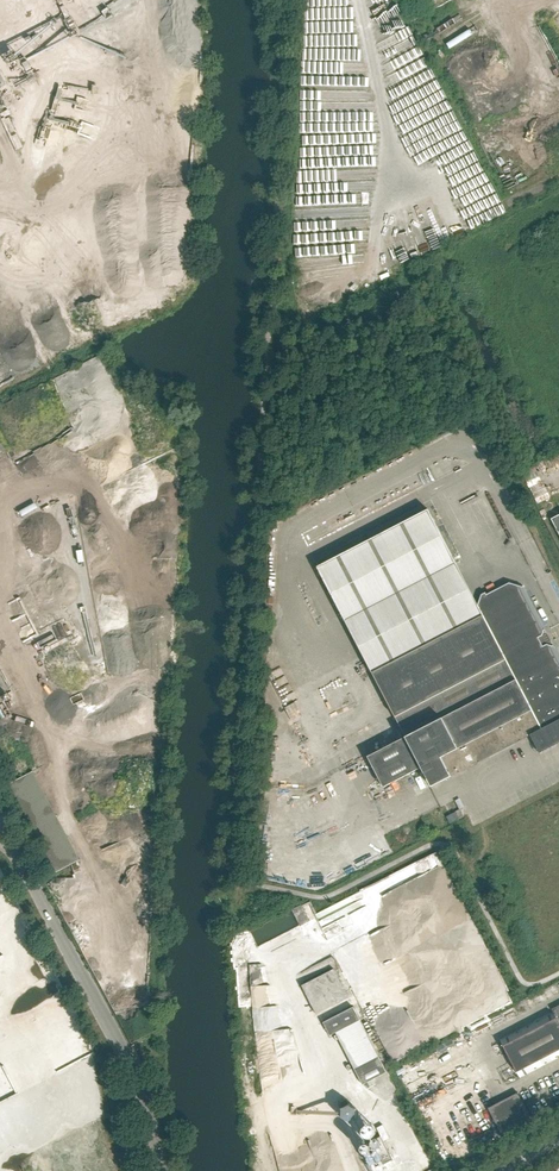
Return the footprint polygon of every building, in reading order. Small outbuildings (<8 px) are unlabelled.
[(477,606),(455,563),(427,509),(316,568),(406,737),(367,757),(383,788),(421,768),(431,787),(530,735),(540,753),(558,743),(558,656),(554,647),(553,645),(556,645),(556,644),(554,643),(554,640),(550,632),(547,630),(548,628),(547,627),(546,630),(523,585),(511,581),(488,593),(487,591),(483,594),(477,606)] [(41,625),(46,634),(65,624),(60,615),(41,625)] [(76,641),(57,649),(61,658),(62,658),(65,664),(79,658),(78,656),(82,654),(76,641)] [(370,692),(379,687),(368,669),(360,674),(370,692)] [(298,763),(287,768),(293,783),(304,778),(298,763)] [(59,868),(83,856),(35,767),(12,779),(59,868)] [(456,812),(447,817),(450,824),(460,819),(456,812)] [(439,822),(430,826),(434,832),(442,828),(439,822)] [(363,834),(374,855),(390,846),(379,825),(363,834)] [(292,909),(300,926),(310,921),(302,904),(292,909)] [(108,934),(96,941),(99,946),(111,939),(108,934)] [(111,967),(117,964),(124,983),(135,978),(133,973),(142,969),(137,957),(141,956),(137,946),(131,949),(128,940),(118,944),(121,950),(106,956),(111,967)] [(391,1009),(391,1004),(363,1005),(364,1017),(387,1016),(387,1009),(391,1009)] [(498,1038),(518,1077),(558,1056),(558,1004),(552,1008),(553,1011),(498,1038)] [(322,1023),(329,1037),(360,1021),(353,1007),(322,1023)] [(414,1008),(409,1011),(418,1024),(422,1021),(414,1008)] [(386,1073),(378,1057),(354,1070),(362,1085),(386,1073)] [(487,1108),(504,1140),(534,1124),(517,1092),(487,1108)] [(349,1104),(342,1108),(341,1117),(348,1122),(356,1117),(357,1109),(349,1104)] [(377,1129),(381,1136),(371,1141),(371,1142),(361,1147),(371,1165),(381,1160),(383,1164),(393,1159),(383,1142),(390,1138),(383,1125),(377,1129)] [(446,1156),(452,1153),(448,1145),(442,1148),(446,1156)]
